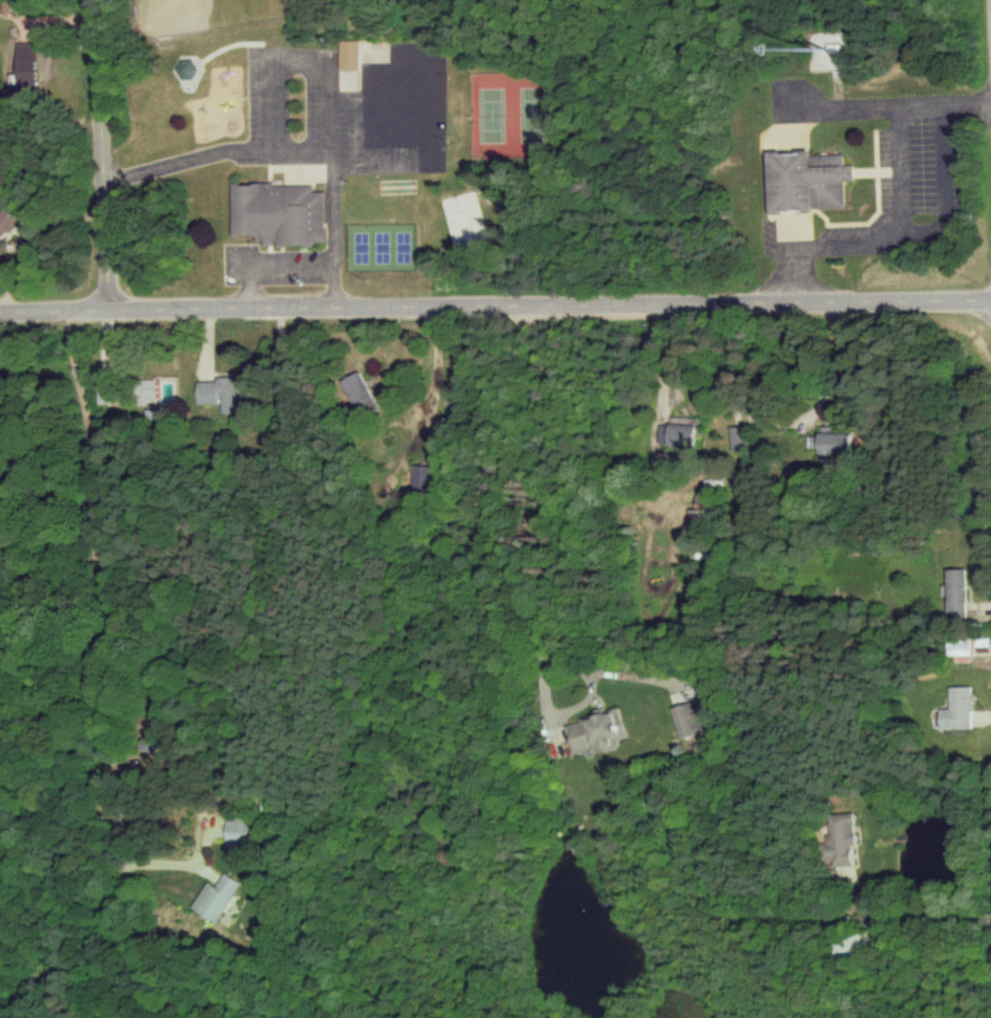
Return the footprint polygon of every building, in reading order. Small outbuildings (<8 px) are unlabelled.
[(357,41),(338,40),(337,70),(356,70),(357,41)] [(14,43),(15,87),(35,87),(34,43),(14,43)] [(193,78),(192,59),(175,60),(176,79),(193,78)] [(765,154),(767,214),(810,212),(810,208),(842,207),(841,181),(850,181),(850,165),(841,165),(840,155),(808,156),(807,152),(765,154)] [(230,235),(253,235),(253,244),(275,244),(275,247),(311,247),(311,243),(323,243),(323,192),(311,192),(311,185),(230,185),(230,235)] [(23,222),(12,204),(0,212),(0,238),(23,222)] [(342,380),(363,416),(379,407),(359,371),(342,380)] [(197,382),(198,404),(221,403),(221,413),(241,412),(239,376),(215,377),(215,381),(197,382)] [(148,404),(148,398),(157,398),(156,379),(134,380),(135,405),(148,404)] [(657,424),(656,446),(692,447),(692,424),(657,424)] [(746,426),(728,427),(729,449),(746,448),(746,426)] [(850,435),(829,434),(829,427),(818,427),(817,455),(849,457),(850,435)] [(410,465),(410,491),(426,491),(426,465),(410,465)] [(693,507),(704,508),(705,494),(693,493),(693,507)] [(963,568),(943,569),(944,617),(965,616),(963,568)] [(946,654),(953,654),(953,661),(969,660),(969,637),(946,638),(946,654)] [(938,729),(971,728),(970,686),(947,686),(947,708),(937,708),(938,729)] [(669,707),(678,738),(704,731),(695,700),(669,707)] [(574,752),(598,746),(599,749),(626,741),(618,708),(603,712),(603,713),(566,723),(574,752)] [(851,844),(855,844),(853,813),(829,814),(830,835),(823,836),(825,861),(833,861),(834,867),(853,865),(851,844)] [(226,842),(248,843),(248,821),(227,821),(226,842)] [(216,886),(206,881),(192,909),(218,922),(240,880),(224,871),(216,886)]
